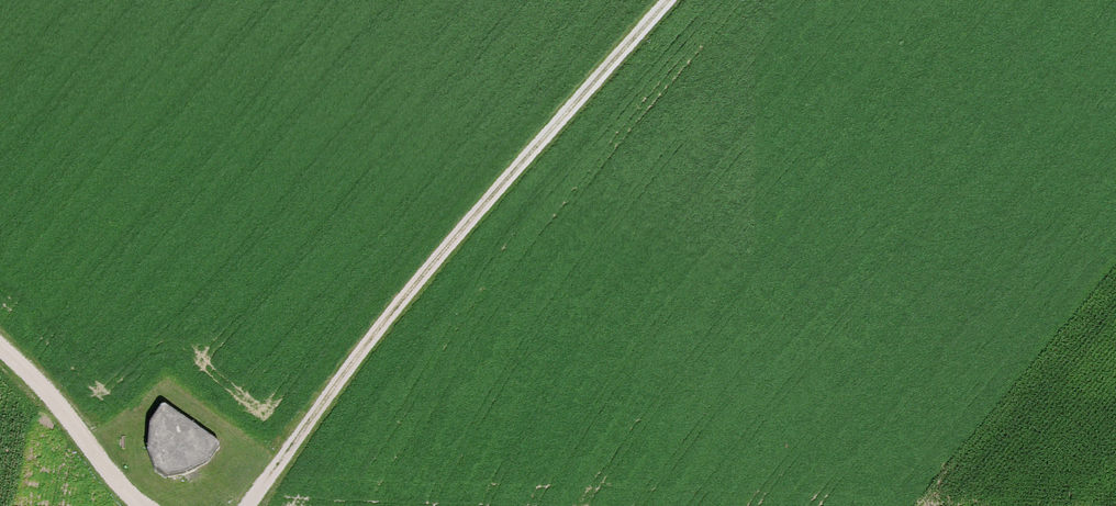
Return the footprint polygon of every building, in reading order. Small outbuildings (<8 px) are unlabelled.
[(156,471),(166,477),(187,475),(208,463),(220,442),(164,402),(151,421),(147,446),(156,471)]
